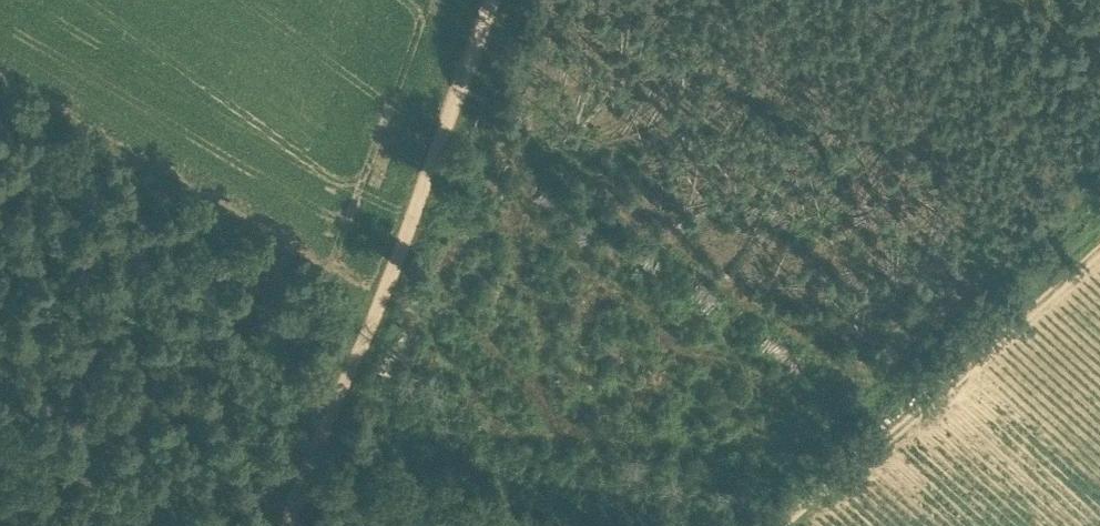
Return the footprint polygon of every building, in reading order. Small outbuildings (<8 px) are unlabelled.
[(636,260),(652,268),(659,254),(642,247),(636,260)]
